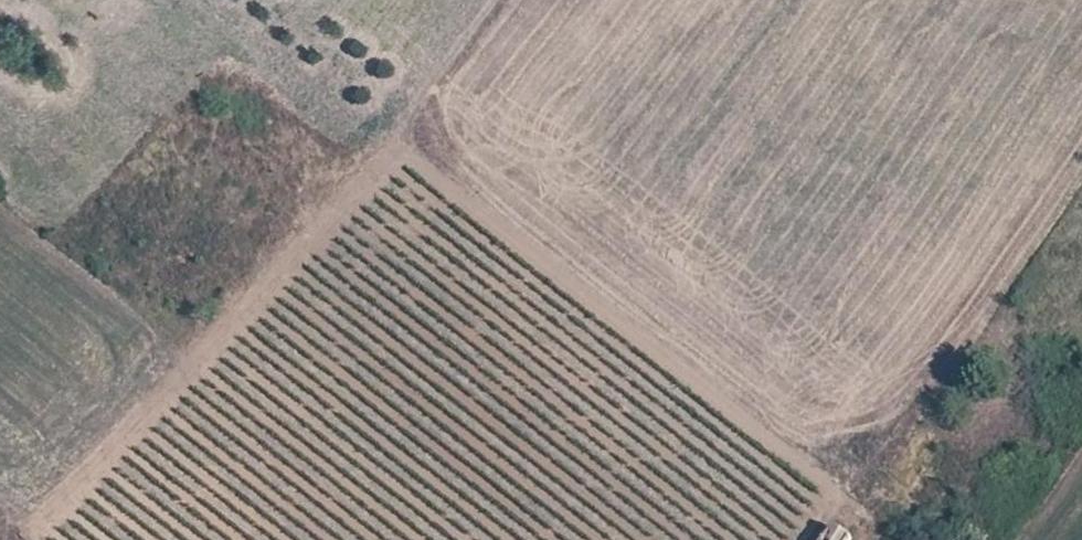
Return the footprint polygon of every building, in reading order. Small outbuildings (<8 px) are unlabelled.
[(853,539),(832,530),(826,539),(852,539),(853,539)]
